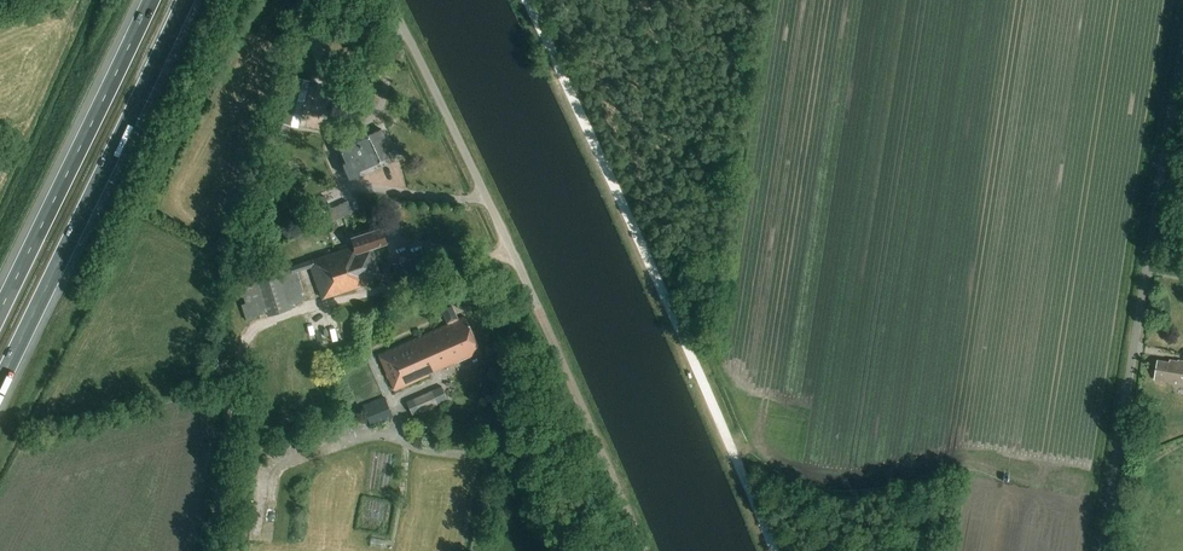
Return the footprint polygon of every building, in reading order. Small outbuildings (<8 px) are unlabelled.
[(279,123),(298,128),(310,81),(291,76),(279,123)] [(349,178),(351,180),(360,176),(360,171),(387,158),(383,149),(390,146),(383,130),(353,144),(352,142),(347,140),(341,143),(339,148),(347,164),(344,165),(345,169),(345,170),(344,172),(344,175),(346,177),(348,178),(349,178)] [(276,156),(280,150),(276,147),(272,152),(276,156)] [(311,203),(322,227),(353,213),(348,202),(331,210),(325,197),(311,203)] [(355,246),(291,268),(290,266),(278,270),(277,267),(270,270),(269,267),(262,270),(262,272),(255,274),(256,277),(243,282),(248,297),(244,298),(246,304),(252,302),(257,317),(269,312),(270,316),(294,308),(293,304),(306,300),(301,285),(303,284),(302,279),(299,280),(296,273),(313,267),(321,289),(322,288),(325,298),(373,282),(372,277),(381,274),(372,247),(386,242),(382,230),(353,240),(355,246)] [(393,265),(398,280),(429,270),(425,255),(393,265)] [(379,354),(395,390),(482,352),(466,316),(459,319),(453,305),(443,310),(449,323),(379,354)] [(332,341),(356,337),(354,329),(330,332),(332,341)] [(1178,360),(1177,363),(1159,360),(1156,380),(1182,383),(1182,361),(1178,360)] [(407,402),(413,415),(448,400),(443,386),(407,402)] [(363,406),(372,427),(394,418),(386,397),(363,406)] [(1147,441),(1155,447),(1163,436),(1154,430),(1147,441)]
